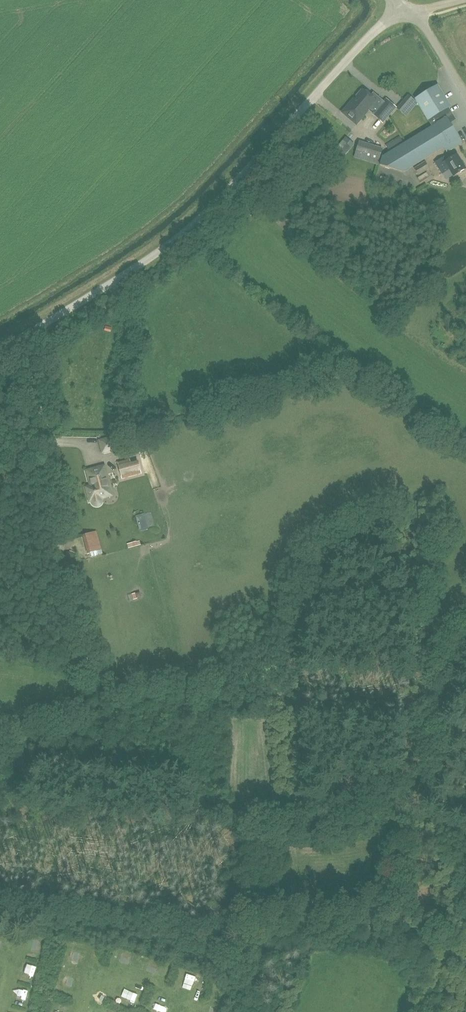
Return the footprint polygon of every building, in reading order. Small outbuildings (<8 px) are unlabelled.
[(452,149),(461,144),(446,118),(452,114),(448,108),(450,106),(437,85),(415,99),(432,126),(383,156),(380,164),(404,171),(449,144),(452,149)] [(386,98),(383,101),(373,93),(371,96),(364,90),(362,91),(361,90),(356,96),(358,97),(356,99),(354,97),(340,113),(354,125),(367,109),(373,114),(372,114),(383,123),(397,107),(386,98)] [(351,147),(342,140),(334,149),(343,156),(351,147)] [(378,163),(382,148),(359,142),(355,157),(378,163)] [(465,168),(457,154),(446,161),(443,157),(435,162),(442,173),(450,168),(454,175),(465,168)] [(414,168),(418,175),(429,169),(425,162),(414,168)] [(420,182),(430,177),(427,172),(417,178),(420,182)] [(103,453),(115,450),(112,438),(100,441),(103,453)] [(131,464),(130,460),(119,463),(123,478),(141,473),(138,462),(131,464)] [(102,500),(102,499),(101,498),(110,495),(107,487),(109,486),(104,467),(90,470),(93,481),(92,482),(94,486),(87,488),(90,501),(92,500),(92,501),(93,502),(93,503),(94,504),(95,505),(96,505),(98,505),(99,505),(100,504),(101,503),(102,502),(102,501),(102,500)] [(138,523),(140,530),(148,528),(146,520),(138,523)] [(87,553),(102,549),(96,531),(82,535),(87,553)] [(152,962),(150,970),(158,971),(159,964),(152,962)] [(30,973),(32,965),(25,963),(23,971),(30,973)] [(79,986),(79,977),(70,977),(69,985),(79,986)] [(127,998),(136,1002),(140,993),(131,989),(127,998)] [(153,1008),(163,1011),(166,1004),(156,1001),(153,1008)]
